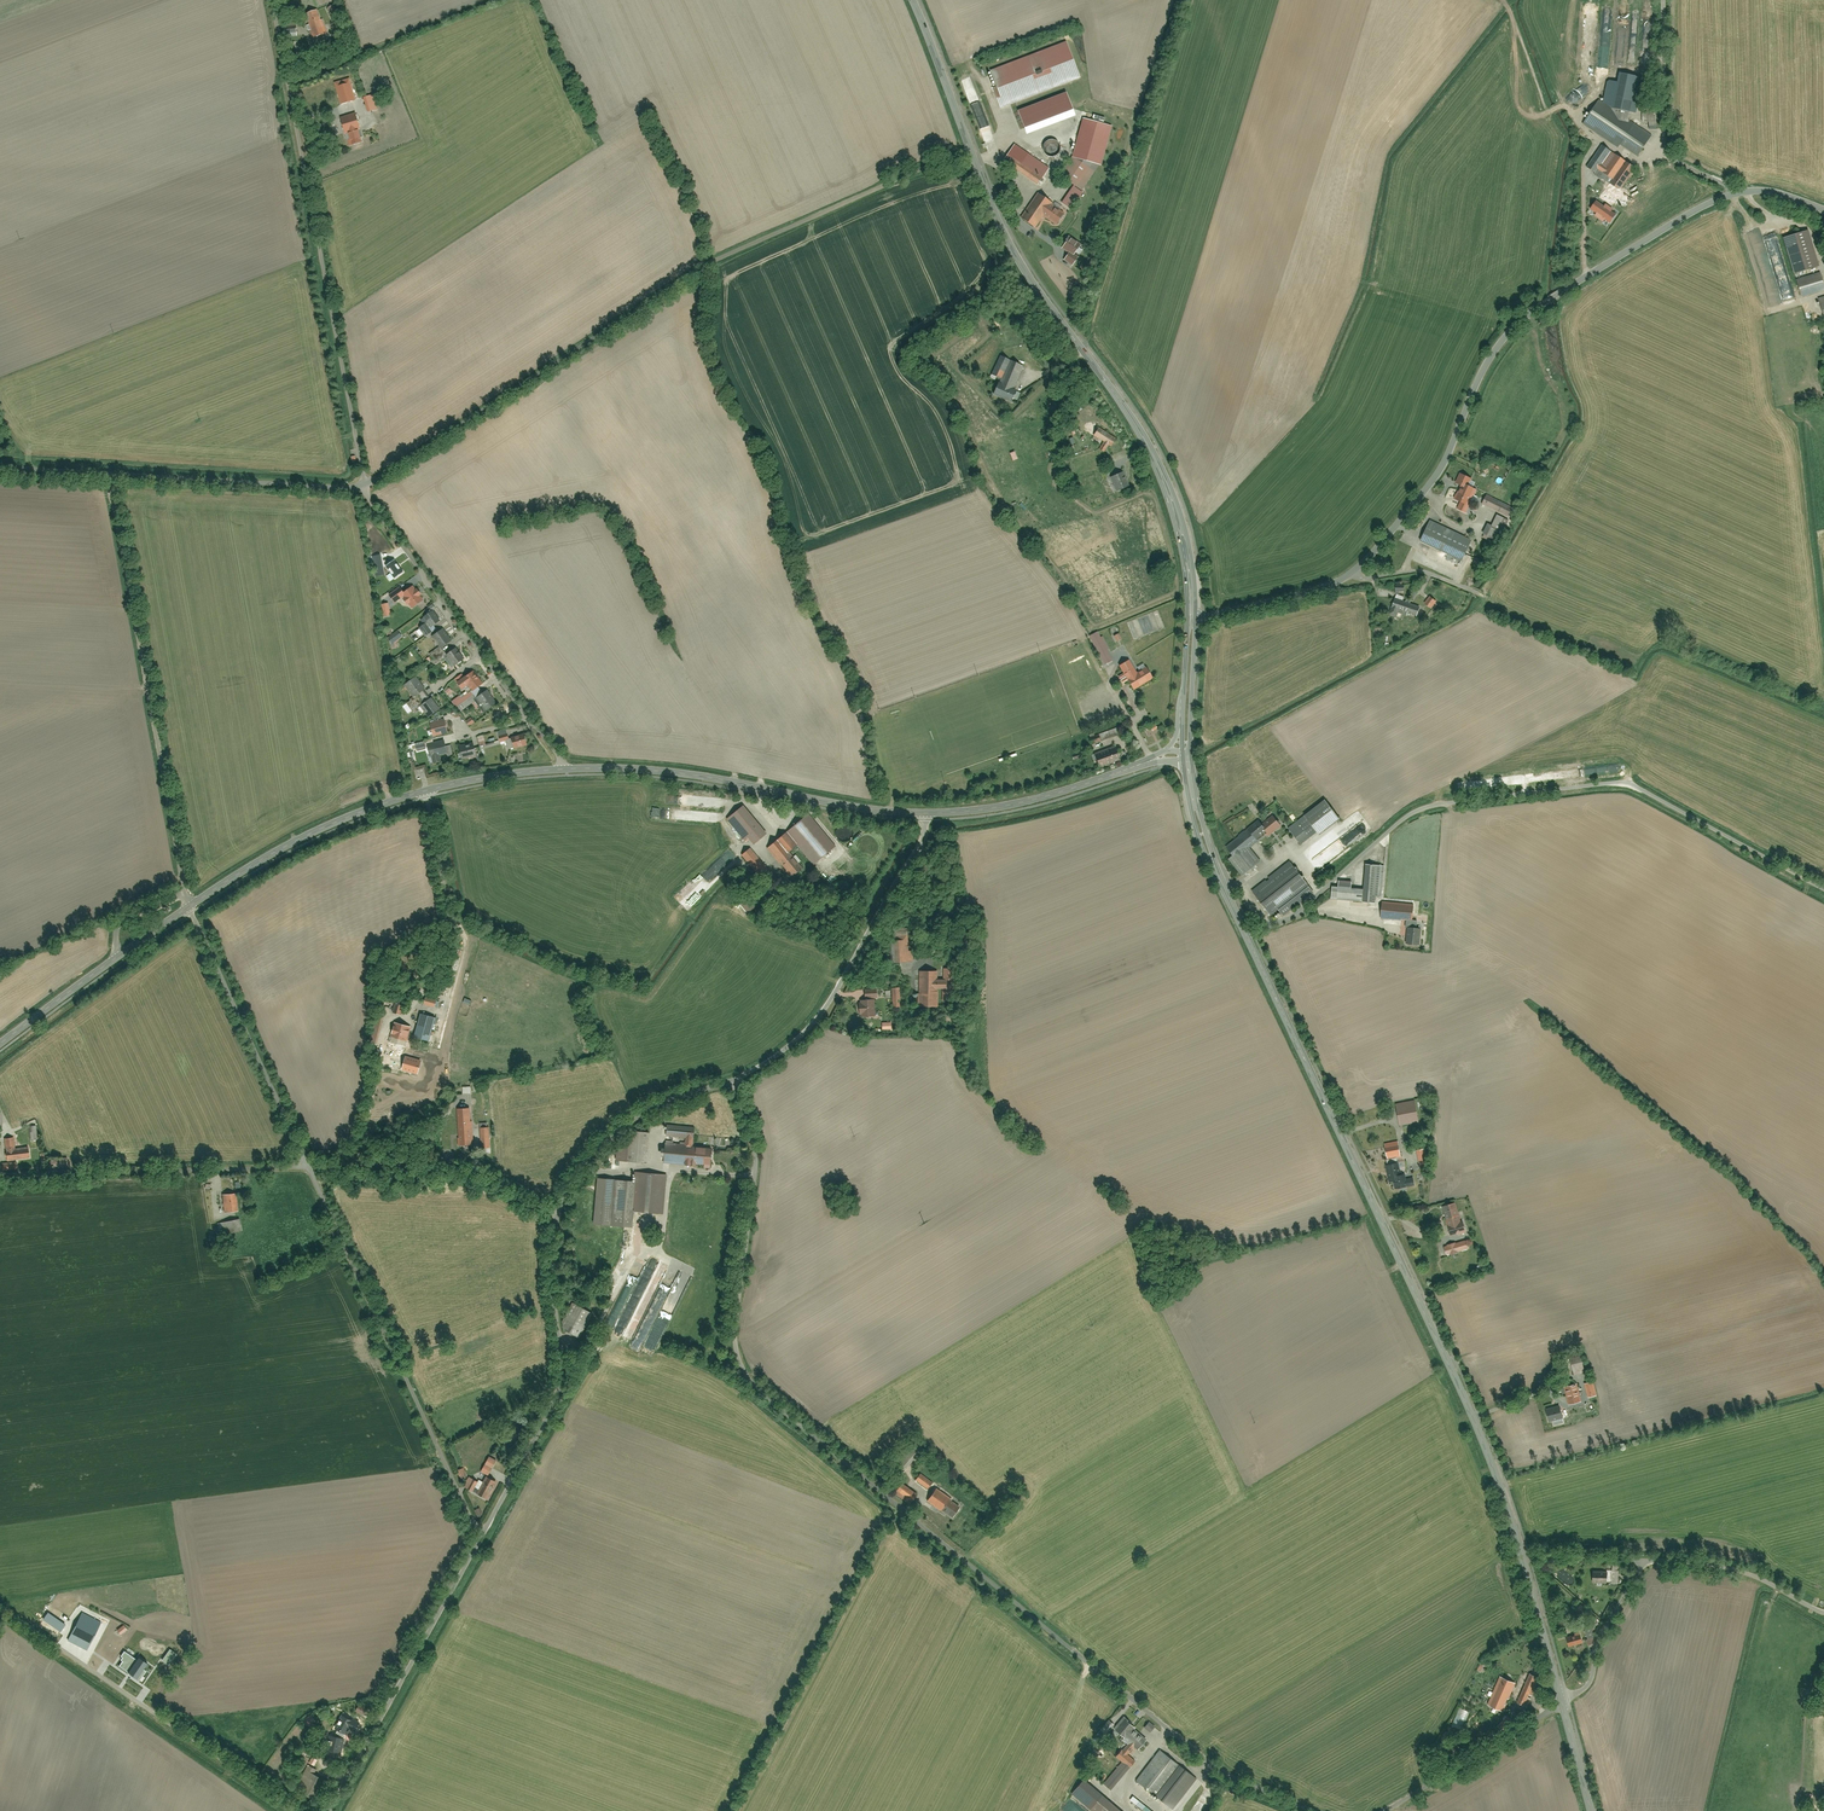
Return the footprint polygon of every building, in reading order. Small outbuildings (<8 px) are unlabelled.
[(337,6),(329,9),(333,21),(342,17),(337,6)] [(306,15),(314,38),(329,33),(321,10),(306,15)] [(286,27),(286,37),(299,37),(298,26),(286,27)] [(1623,145),(1641,158),(1655,137),(1632,120),(1633,113),(1639,114),(1646,79),(1620,74),(1619,83),(1609,82),(1605,102),(1602,100),(1584,125),(1620,149),(1623,145)] [(352,79),(336,84),(342,105),(358,100),(352,79)] [(375,95),(366,98),(370,112),(379,110),(375,95)] [(1643,124),(1651,124),(1651,130),(1658,130),(1658,111),(1643,111),(1643,124)] [(348,133),(351,147),(364,144),(360,129),(364,128),(360,114),(342,119),(346,133),(348,133)] [(1046,152),(1046,154),(1048,156),(1050,157),(1053,158),(1056,158),(1059,157),(1061,154),(1062,152),(1063,149),(1062,146),(1060,143),(1058,142),(1055,141),(1053,141),(1050,142),(1048,144),(1046,147),(1045,150),(1046,152)] [(1630,194),(1625,190),(1640,169),(1603,144),(1587,167),(1612,184),(1603,197),(1613,204),(1615,201),(1622,205),(1630,194)] [(1016,146),(1005,162),(1039,186),(1051,169),(1016,146)] [(1073,157),(1061,176),(1075,185),(1085,191),(1097,172),(1073,157)] [(998,169),(990,172),(994,183),(1002,180),(998,169)] [(1063,204),(1073,210),(1085,191),(1075,185),(1063,204)] [(1066,214),(1053,205),(1054,203),(1038,193),(1022,220),(1038,230),(1045,219),(1058,227),(1066,214)] [(1813,232),(1786,240),(1796,277),(1823,269),(1813,232)] [(1073,255),(1080,244),(1069,237),(1064,243),(1065,243),(1062,248),(1073,255)] [(1805,298),(1823,292),(1823,279),(1823,274),(1799,282),(1805,298)] [(1029,340),(1026,347),(1036,352),(1039,344),(1029,340)] [(1001,357),(993,375),(1005,380),(1003,383),(1000,382),(994,395),(1014,403),(1020,390),(1015,388),(1025,366),(1014,360),(1013,362),(1001,357)] [(1101,427),(1094,437),(1105,444),(1101,451),(1105,453),(1109,446),(1112,448),(1118,438),(1101,427)] [(1101,470),(1103,474),(1114,470),(1112,465),(1101,470)] [(1127,473),(1112,479),(1117,492),(1132,486),(1127,473)] [(1463,484),(1448,515),(1464,523),(1474,501),(1477,502),(1482,493),(1463,484)] [(1488,496),(1484,507),(1512,520),(1516,509),(1488,496)] [(1485,535),(1501,542),(1510,520),(1498,515),(1494,525),(1490,524),(1485,535)] [(1431,523),(1422,543),(1464,562),(1473,543),(1431,523)] [(372,549),(376,548),(372,525),(368,526),(372,549)] [(1480,545),(1470,570),(1481,575),(1491,550),(1480,545)] [(376,560),(378,575),(385,574),(383,560),(385,559),(384,553),(373,554),(374,561),(376,560)] [(387,572),(393,581),(406,572),(398,560),(388,567),(390,570),(387,572)] [(1397,585),(1397,593),(1407,593),(1408,586),(1397,585)] [(408,605),(410,604),(414,609),(425,600),(422,597),(425,595),(420,589),(418,591),(415,587),(406,594),(402,588),(391,597),(396,604),(405,597),(406,598),(404,600),(408,605)] [(1422,605),(1394,598),(1390,615),(1399,618),(1400,613),(1418,617),(1422,605)] [(1427,605),(1434,609),(1439,602),(1432,598),(1427,605)] [(435,610),(425,618),(433,628),(443,621),(435,610)] [(427,624),(420,629),(426,637),(433,633),(427,624)] [(444,630),(434,637),(442,649),(453,641),(444,630)] [(1116,670),(1112,661),(1115,660),(1101,632),(1091,637),(1105,665),(1107,664),(1111,672),(1116,670)] [(455,651),(446,658),(453,668),(463,661),(455,651)] [(1130,681),(1135,690),(1155,679),(1148,668),(1138,674),(1131,661),(1122,665),(1127,674),(1121,678),(1125,684),(1130,681)] [(464,690),(470,686),(475,692),(485,683),(474,671),(465,678),(462,674),(455,679),(464,690)] [(417,678),(405,686),(414,699),(426,691),(417,678)] [(484,694),(480,689),(473,694),(470,690),(453,703),(457,708),(460,706),(463,710),(476,700),(484,694)] [(484,694),(476,700),(486,712),(498,703),(489,691),(484,694)] [(434,698),(421,707),(429,718),(442,710),(434,698)] [(472,719),(467,722),(471,727),(476,724),(472,719)] [(433,724),(435,737),(450,734),(448,721),(433,724)] [(507,741),(509,750),(530,746),(527,736),(511,739),(509,730),(499,732),(502,743),(507,741)] [(1103,736),(1105,743),(1121,738),(1118,730),(1103,736)] [(432,757),(433,757),(435,764),(443,762),(442,755),(449,754),(447,741),(430,744),(432,757)] [(416,745),(417,751),(427,749),(425,743),(416,745)] [(461,747),(463,759),(480,756),(477,744),(461,747)] [(1097,755),(1101,768),(1121,761),(1117,748),(1097,755)] [(1249,807),(1256,816),(1270,804),(1263,796),(1249,807)] [(1300,821),(1312,837),(1340,817),(1328,801),(1300,821)] [(750,838),(755,844),(768,834),(746,806),(728,821),(744,842),(750,838)] [(810,815),(770,849),(794,877),(803,869),(790,854),(798,847),(815,866),(838,847),(810,815)] [(1267,835),(1270,839),(1284,828),(1274,816),(1263,825),(1261,822),(1224,851),(1245,878),(1265,862),(1252,846),(1267,835)] [(836,834),(840,841),(846,843),(851,841),(855,837),(855,831),(852,827),(846,824),(841,826),(838,829),(836,834)] [(1398,844),(1401,851),(1408,853),(1413,851),(1416,847),(1416,841),(1414,836),(1408,834),(1402,835),(1399,838),(1398,844)] [(752,850),(743,856),(761,877),(769,870),(752,850)] [(1254,892),(1277,921),(1314,893),(1292,863),(1254,892)] [(1375,867),(1358,866),(1357,884),(1335,883),(1334,899),(1365,901),(1365,900),(1378,900),(1378,897),(1384,897),(1385,867),(1375,867)] [(752,908),(738,893),(730,900),(743,916),(752,908)] [(1384,921),(1401,921),(1401,935),(1409,935),(1409,946),(1422,946),(1422,930),(1411,929),(1411,921),(1418,921),(1418,904),(1384,904),(1384,921)] [(890,941),(890,963),(915,963),(914,952),(910,952),(910,948),(907,948),(907,941),(890,941)] [(918,971),(918,1007),(938,1007),(938,990),(944,990),(944,1002),(960,1002),(960,970),(944,970),(944,980),(938,980),(938,971),(918,971)] [(892,989),(892,1008),(905,1007),(904,988),(892,989)] [(880,989),(867,989),(867,998),(880,998),(880,989)] [(400,995),(394,1013),(402,1015),(408,997),(400,995)] [(428,996),(425,1005),(436,1008),(439,999),(428,996)] [(862,1001),(862,1018),(876,1017),(875,1001),(862,1001)] [(423,1013),(416,1038),(431,1042),(437,1016),(423,1013)] [(395,1023),(390,1041),(405,1045),(410,1027),(395,1023)] [(417,1073),(421,1061),(406,1057),(403,1069),(417,1073)] [(461,1085),(462,1095),(478,1094),(478,1085),(461,1085)] [(1397,1105),(1400,1125),(1420,1122),(1417,1101),(1397,1105)] [(457,1110),(458,1145),(474,1145),(472,1109),(457,1110)] [(693,1146),(693,1141),(696,1141),(697,1127),(668,1125),(667,1139),(686,1141),(686,1146),(667,1144),(665,1164),(710,1167),(712,1148),(693,1146)] [(482,1129),(483,1149),(493,1149),(492,1128),(482,1129)] [(1381,1133),(1386,1158),(1402,1155),(1397,1130),(1381,1133)] [(629,1161),(648,1163),(650,1133),(631,1131),(629,1161)] [(30,1148),(16,1149),(16,1138),(6,1138),(7,1161),(31,1160),(30,1148)] [(1419,1152),(1420,1163),(1428,1162),(1427,1151),(1419,1152)] [(49,1158),(50,1168),(70,1168),(70,1158),(49,1158)] [(1390,1182),(1397,1181),(1397,1188),(1416,1186),(1415,1176),(1406,1177),(1404,1163),(1389,1165),(1390,1182)] [(638,1172),(636,1213),(665,1214),(667,1174),(638,1172)] [(204,1177),(205,1186),(213,1185),(212,1177),(204,1177)] [(613,1181),(612,1220),(634,1220),(635,1182),(613,1181)] [(223,1194),(225,1212),(240,1211),(238,1193),(223,1194)] [(1467,1223),(1464,1224),(1458,1203),(1446,1206),(1451,1227),(1449,1227),(1452,1236),(1469,1232),(1467,1223)] [(240,1220),(217,1224),(219,1236),(242,1233),(240,1220)] [(1445,1247),(1447,1255),(1470,1249),(1468,1241),(1445,1247)] [(562,1324),(580,1335),(593,1313),(575,1302),(562,1324)] [(1568,1353),(1574,1374),(1589,1369),(1583,1349),(1568,1353)] [(1585,1383),(1589,1398),(1596,1396),(1592,1382),(1585,1383)] [(1566,1387),(1569,1405),(1581,1402),(1577,1384),(1566,1387)] [(1546,1409),(1548,1422),(1564,1419),(1562,1406),(1546,1409)] [(490,1459),(482,1473),(489,1477),(497,1463),(490,1459)] [(457,1471),(461,1480),(468,1477),(464,1468),(457,1471)] [(924,1473),(917,1483),(927,1490),(934,1479),(924,1473)] [(465,1488),(487,1500),(497,1482),(488,1477),(483,1485),(471,1478),(465,1488)] [(920,1494),(904,1483),(897,1491),(914,1503),(920,1494)] [(938,1488),(929,1501),(955,1518),(963,1505),(938,1488)] [(947,1532),(953,1537),(961,1525),(955,1521),(947,1532)] [(1594,1569),(1595,1584),(1619,1583),(1619,1569),(1594,1569)] [(59,1615),(54,1626),(63,1631),(69,1619),(59,1615)] [(83,1615),(70,1640),(87,1648),(100,1623),(83,1615)] [(125,1624),(118,1630),(123,1635),(129,1629),(125,1624)] [(120,1649),(125,1639),(109,1632),(100,1652),(111,1657),(115,1647),(120,1649)] [(1568,1637),(1569,1647),(1584,1644),(1583,1634),(1568,1637)] [(1530,1674),(1518,1703),(1530,1708),(1542,1680),(1530,1674)] [(1502,1678),(1491,1705),(1504,1710),(1515,1683),(1502,1678)] [(360,1706),(356,1713),(366,1718),(370,1711),(360,1706)] [(1459,1708),(1452,1726),(1464,1731),(1471,1713),(1459,1708)] [(357,1733),(361,1724),(343,1716),(336,1731),(347,1736),(350,1729),(357,1733)] [(1130,1743),(1124,1750),(1123,1750),(1116,1758),(1130,1770),(1138,1761),(1129,1754),(1134,1748),(1142,1754),(1153,1741),(1124,1716),(1113,1729),(1130,1743)] [(1507,1717),(1497,1728),(1502,1732),(1512,1722),(1507,1717)] [(304,1719),(302,1726),(310,1728),(312,1721),(304,1719)] [(1148,1723),(1145,1727),(1151,1732),(1154,1728),(1148,1723)] [(329,1749),(326,1759),(337,1762),(340,1753),(329,1749)] [(1160,1751),(1136,1782),(1173,1810),(1197,1779),(1160,1751)] [(317,1770),(309,1766),(297,1790),(317,1800),(325,1783),(314,1777),(317,1770)] [(1084,1773),(1078,1784),(1086,1788),(1092,1777),(1084,1773)] [(1096,1806),(1092,1810),(1093,1810),(1122,1810),(1105,1796),(1100,1802),(1093,1795),(1089,1800),(1096,1806)]
